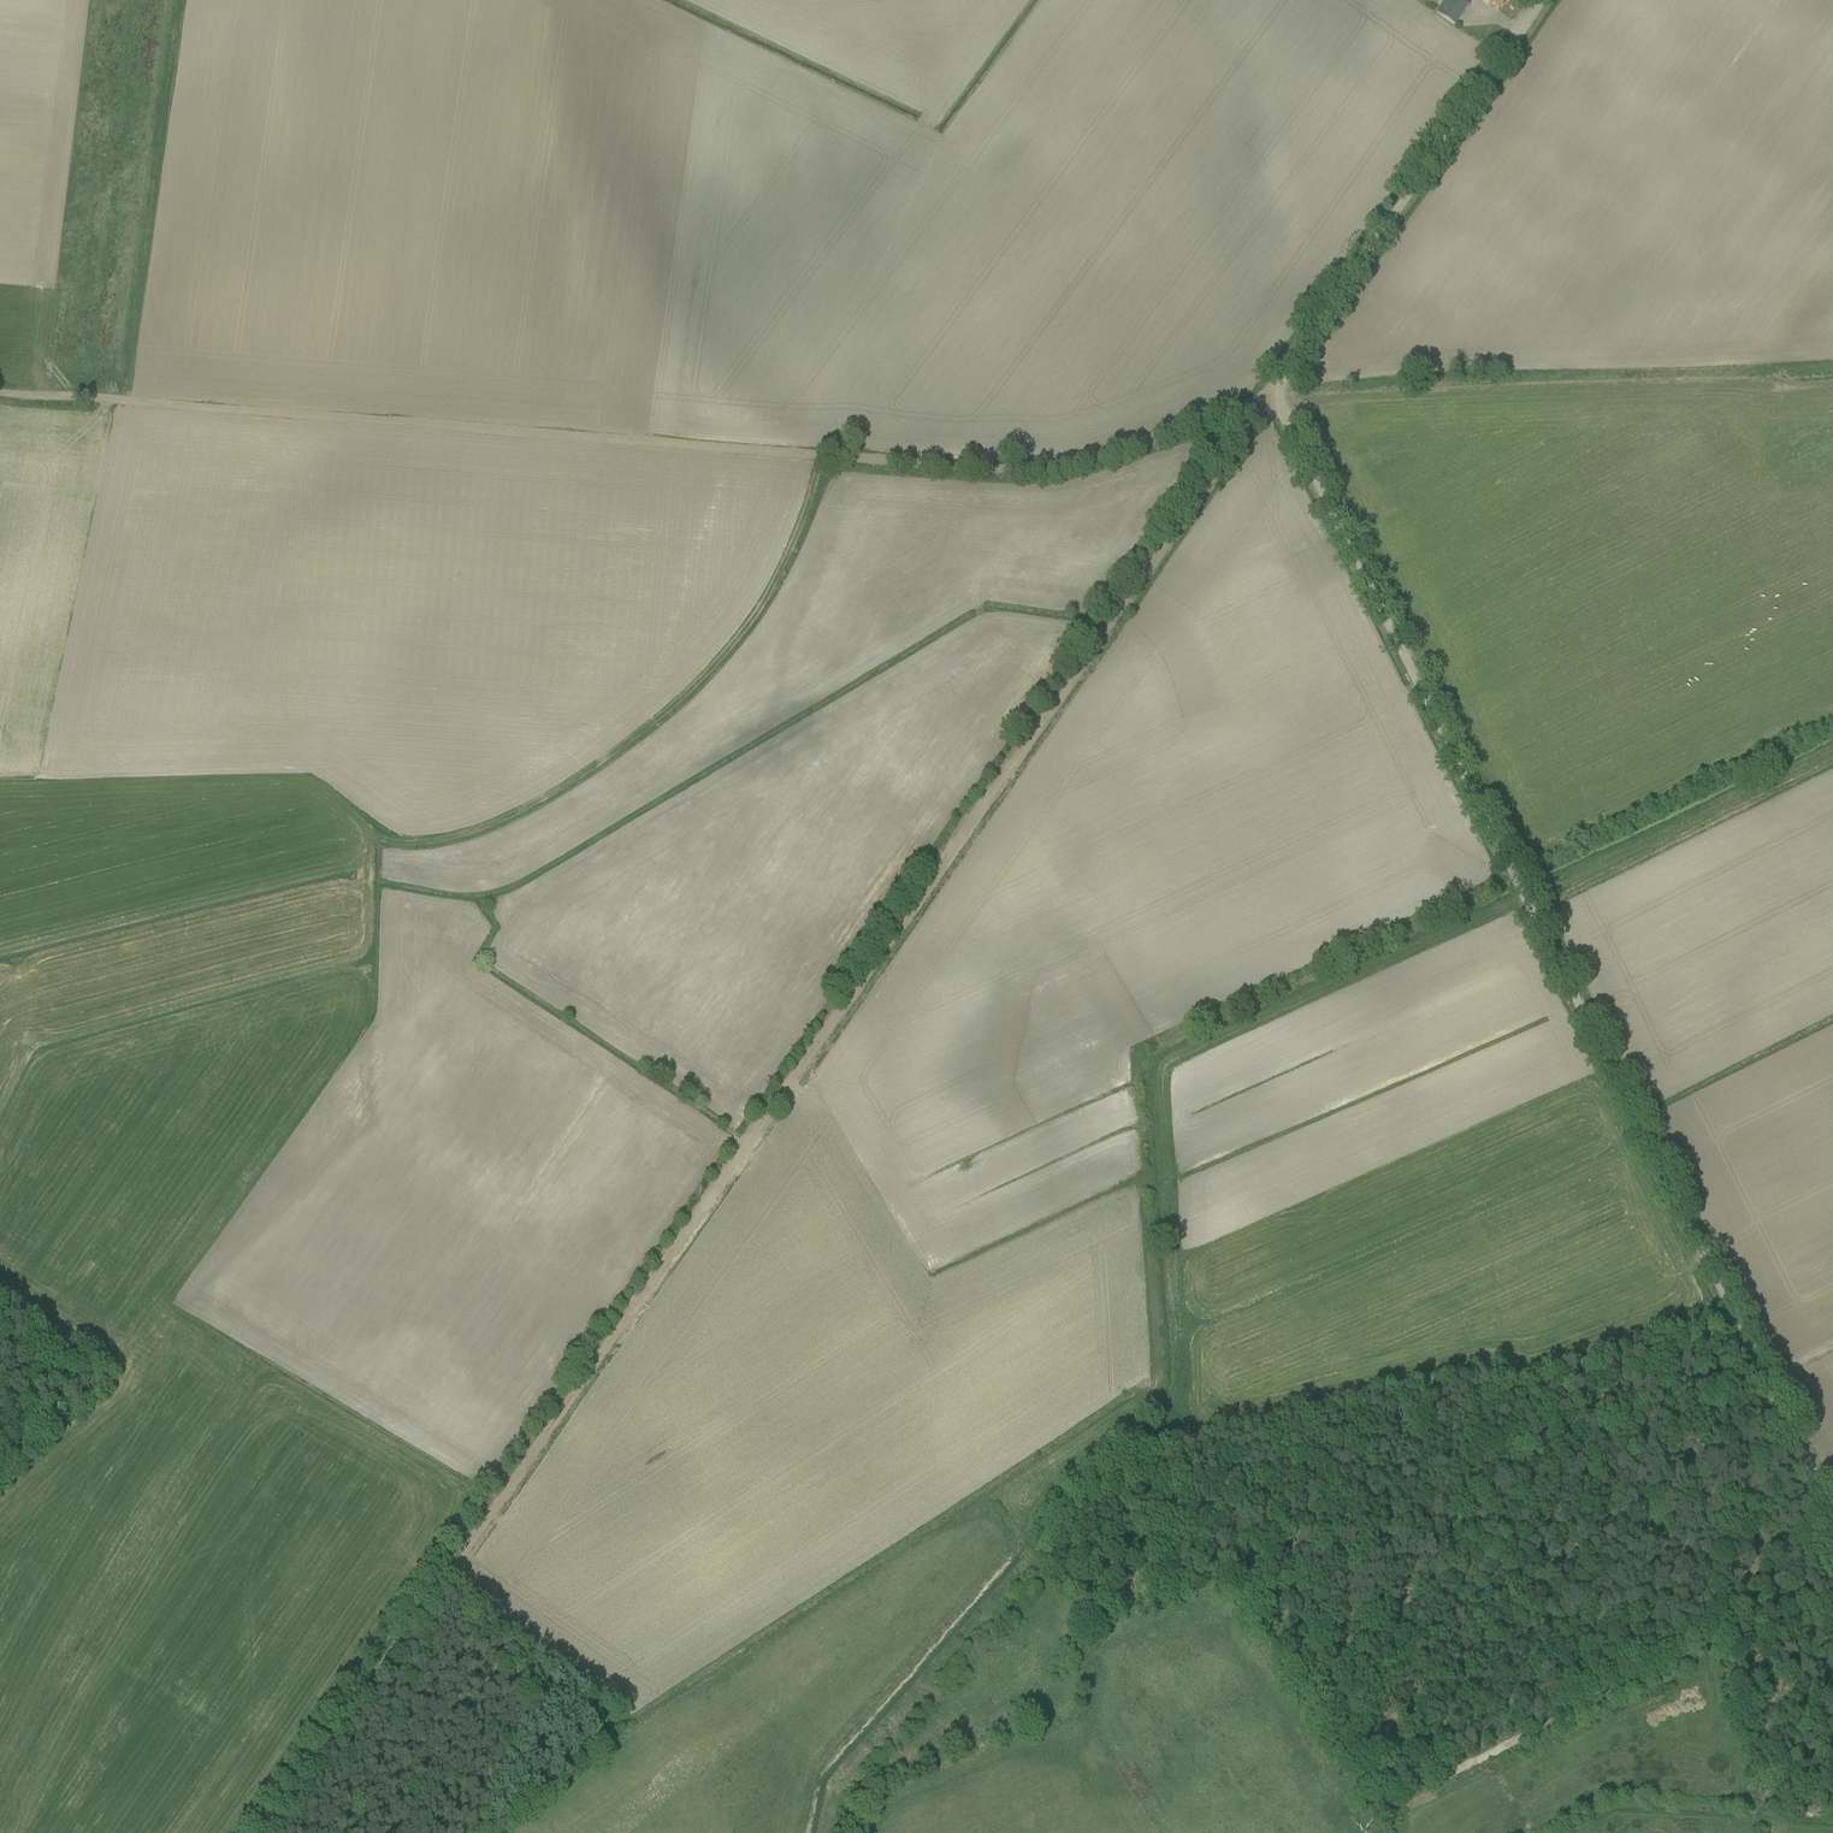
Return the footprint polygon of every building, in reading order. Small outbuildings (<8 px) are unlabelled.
[(1470,5),(1462,0),(1445,0),(1436,13),(1455,26),(1470,5)] [(1483,0),(1499,11),(1505,2),(1507,0),(1483,0)] [(1473,70),(1484,79),(1489,72),(1478,64),(1473,70)] [(677,1192),(666,1207),(673,1212),(684,1198),(677,1192)]
